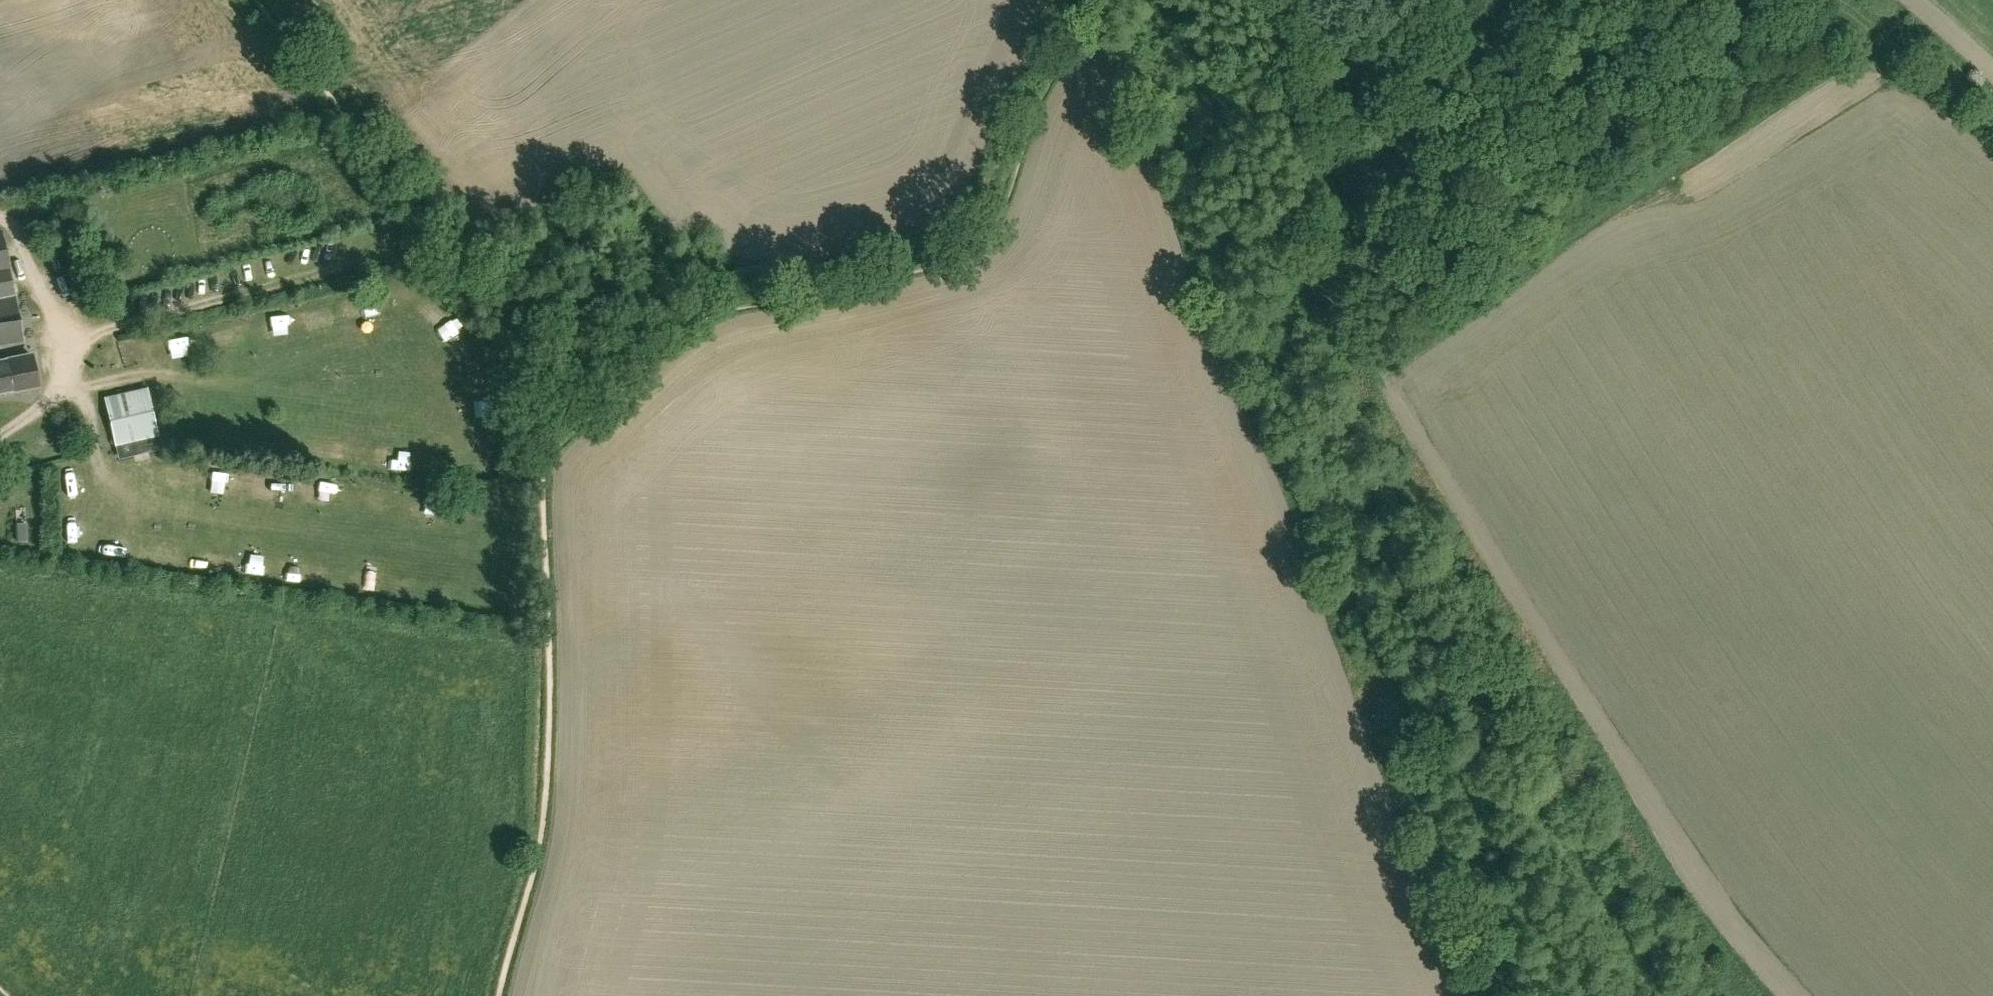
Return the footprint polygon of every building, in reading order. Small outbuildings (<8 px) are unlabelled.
[(22,340),(0,235),(0,345),(22,340)] [(19,390),(38,386),(32,356),(13,360),(0,363),(0,393),(5,392),(19,390)] [(147,389),(106,398),(116,445),(158,436),(147,389)]
